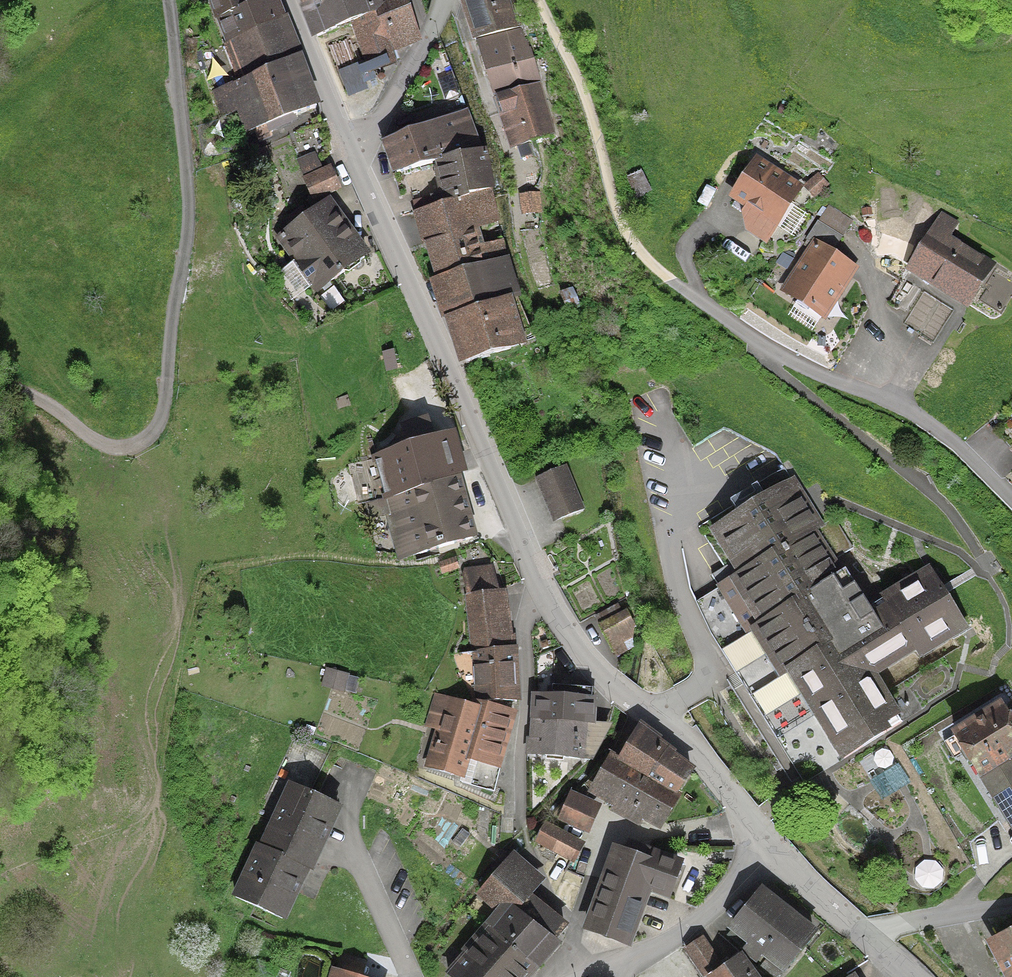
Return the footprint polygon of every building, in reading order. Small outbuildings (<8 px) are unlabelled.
[(212,25),(232,71),(235,83),(210,91),(218,117),(228,115),(239,138),(310,111),(269,0),(268,0),(243,8),(240,0),(199,0),(212,25)] [(312,39),(349,27),(368,73),(395,62),(391,52),(422,39),(408,0),(298,0),(312,39)] [(510,152),(552,139),(536,86),(546,83),(521,0),(465,0),(510,152)] [(469,115),(385,143),(396,174),(434,162),(443,200),(493,187),(481,147),(469,115)] [(791,185),(753,162),(726,206),(745,217),(736,232),(756,244),(766,227),(791,185)] [(298,181),(307,203),(331,193),(322,171),(298,181)] [(502,217),(493,187),(443,200),(413,211),(438,275),(508,255),(505,239),(483,244),(478,225),(502,217)] [(778,297),(811,319),(845,268),(829,257),(853,221),(826,202),(800,241),(811,248),(778,297)] [(359,259),(324,211),(279,243),(314,291),(359,259)] [(933,216),(897,278),(914,288),(911,293),(959,321),(988,270),(940,242),(950,225),(933,216)] [(508,255),(438,275),(433,277),(465,362),(525,345),(510,295),(520,292),(508,255)] [(370,453),(383,498),(460,474),(469,472),(456,427),(370,453)] [(533,479),(551,528),(582,516),(564,468),(533,479)] [(460,474),(383,498),(368,503),(373,519),(385,515),(399,559),(479,534),(460,474)] [(787,679),(840,762),(904,722),(876,676),(916,651),(922,660),(966,632),(942,595),(927,570),(868,606),(840,562),(830,568),(808,533),(820,526),(789,476),(704,529),(732,574),(707,590),(750,658),(759,653),(779,684),(787,679)] [(476,700),(517,701),(511,662),(512,643),(503,591),(497,592),(489,565),(460,572),(468,596),(461,596),(468,651),(472,666),(476,700)] [(595,615),(599,623),(622,611),(618,603),(595,615)] [(636,627),(627,609),(622,611),(599,623),(598,624),(616,658),(635,647),(636,627)] [(433,733),(423,768),(462,779),(460,787),(487,795),(494,771),(502,773),(520,712),(476,700),(474,707),(432,696),(422,730),(433,733)] [(595,701),(529,696),(529,718),(589,725),(595,701)] [(1011,843),(1011,719),(1001,700),(947,731),(1011,843)] [(529,718),(525,756),(584,763),(589,725),(529,718)] [(680,798),(692,772),(638,727),(618,763),(645,779),(662,788),(680,798)] [(606,757),(586,795),(613,810),(610,815),(637,830),(641,822),(661,833),(680,798),(662,788),(645,779),(618,763),(606,757)] [(223,900),(279,925),(305,865),(313,869),(339,807),(284,783),(258,843),(249,839),(223,900)] [(598,806),(567,793),(556,821),(587,833),(598,806)] [(552,871),(563,877),(581,841),(542,821),(531,843),(559,857),(552,871)] [(612,841),(581,933),(631,950),(649,896),(666,901),(679,864),(612,841)] [(522,976),(530,976),(558,945),(571,929),(532,898),(542,885),(509,858),(476,900),(493,913),(475,940),(522,976)] [(724,937),(776,976),(784,976),(815,937),(758,893),(724,937)] [(985,948),(999,976),(1011,976),(1011,934),(985,948)] [(446,976),(522,976),(475,940),(446,976)] [(698,976),(701,976),(716,967),(700,941),(682,952),(698,976)] [(710,976),(757,976),(740,955),(710,976)]
